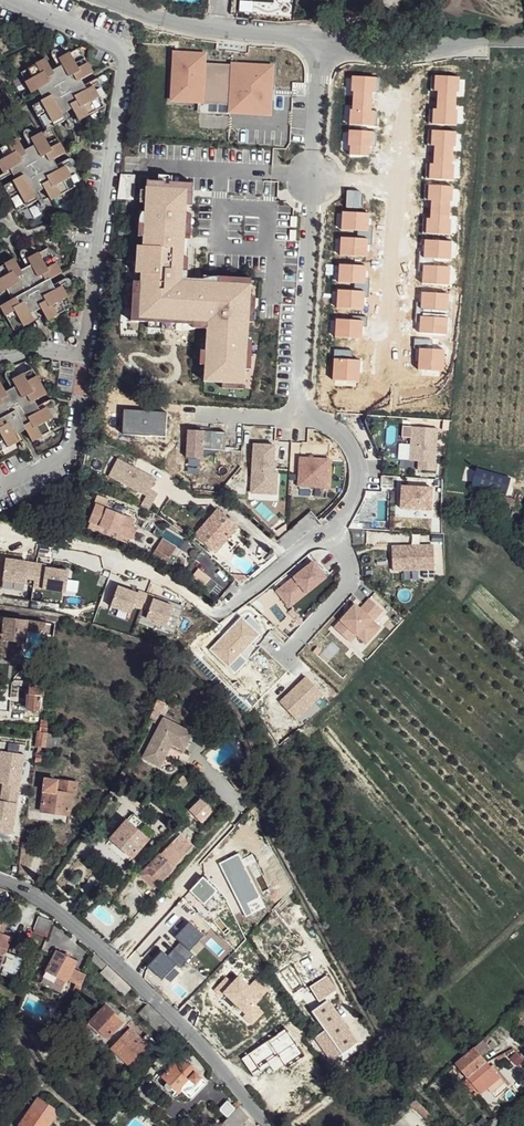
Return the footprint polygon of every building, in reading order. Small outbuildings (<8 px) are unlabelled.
[(48,59),(23,72),(34,92),(44,88),(50,99),(34,108),(47,133),(54,129),(68,121),(62,111),(73,105),(81,120),(107,106),(96,87),(86,92),(80,82),(95,74),(82,48),(62,59),(66,68),(55,74),(48,59)] [(208,52),(173,50),(170,104),(206,105),(208,52)] [(275,64),(231,62),(229,115),(273,117),(275,64)] [(459,76),(435,75),(432,124),(456,125),(459,76)] [(377,77),(353,76),(350,125),(374,126),(377,77)] [(0,151),(0,162),(6,174),(17,168),(21,178),(6,187),(19,212),(39,202),(35,191),(46,186),(54,200),(78,188),(69,168),(58,172),(54,162),(67,154),(54,129),(47,133),(35,139),(39,149),(28,155),(20,140),(0,151)] [(374,131),(349,129),(347,154),(373,155),(374,131)] [(456,131),(432,130),(429,179),(453,180),(456,131)] [(453,186),(429,185),(426,234),(450,235),(453,186)] [(191,190),(149,188),(145,248),(139,248),(138,276),(142,276),(139,322),(211,326),(208,382),(249,385),(255,285),(185,281),(191,190)] [(367,231),(368,212),(343,211),(342,229),(367,231)] [(366,257),(367,238),(341,237),(340,256),(366,257)] [(450,259),(451,241),(425,239),(424,258),(450,259)] [(47,247),(27,258),(31,269),(21,274),(13,260),(0,266),(0,291),(8,287),(14,298),(0,305),(0,308),(13,331),(33,321),(27,310),(38,305),(46,320),(71,307),(60,286),(50,291),(44,281),(60,273),(47,247)] [(364,284),(365,265),(339,264),(338,282),(364,284)] [(448,284),(449,266),(424,264),(423,283),(448,284)] [(361,309),(362,290),(336,289),(335,307),(361,309)] [(446,312),(447,293),(421,292),(420,310),(446,312)] [(446,334),(447,316),(421,314),(420,333),(446,334)] [(360,339),(361,320),(335,319),(334,337),(360,339)] [(444,369),(445,350),(419,349),(418,367),(444,369)] [(358,379),(359,361),(334,359),(333,378),(358,379)] [(15,443),(9,433),(21,427),(29,442),(55,429),(45,409),(29,403),(43,396),(30,370),(9,381),(15,390),(0,383),(0,450),(15,443)] [(168,413),(124,410),(123,435),(167,437),(168,413)] [(437,429),(411,428),(409,461),(418,461),(418,470),(434,471),(437,429)] [(225,432),(188,431),(186,457),(202,458),(203,450),(225,451),(225,432)] [(275,445),(254,444),(252,494),(266,494),(267,484),(278,484),(278,472),(274,472),(275,445)] [(329,459),(300,457),(298,486),(327,488),(329,459)] [(156,479),(118,459),(109,476),(145,495),(140,506),(150,511),(159,495),(150,489),(156,479)] [(511,477),(477,467),(471,487),(505,496),(511,477)] [(278,484),(267,484),(266,494),(277,495),(278,484)] [(432,486),(402,486),(401,508),(432,509),(432,486)] [(132,521),(105,510),(99,526),(126,536),(132,521)] [(236,527),(218,510),(196,535),(215,551),(221,544),(230,534),(236,527)] [(230,534),(221,544),(230,552),(239,542),(230,534)] [(176,549),(161,541),(152,557),(167,565),(176,549)] [(429,544),(391,546),(392,566),(430,565),(429,544)] [(49,566),(8,560),(4,581),(27,585),(28,580),(36,581),(35,589),(68,594),(71,573),(48,569),(49,566)] [(323,580),(307,561),(276,587),(278,590),(291,606),(323,580)] [(238,584),(225,574),(218,584),(230,593),(238,584)] [(135,596),(115,590),(108,610),(128,617),(131,609),(147,614),(145,621),(165,627),(171,608),(151,601),(152,599),(136,593),(135,596)] [(287,610),(291,606),(278,590),(274,594),(287,610)] [(353,604),(332,627),(344,639),(354,628),(366,639),(378,627),(370,620),(380,609),(367,598),(358,609),(353,604)] [(24,645),(25,633),(45,636),(46,624),(3,618),(0,642),(24,645)] [(260,637),(241,618),(207,650),(233,677),(248,663),(240,655),(260,637)] [(188,669),(183,675),(188,680),(190,678),(194,674),(188,669)] [(322,695),(306,677),(279,701),(295,719),(322,695)] [(41,684),(29,681),(26,708),(37,710),(41,684)] [(154,724),(165,705),(157,701),(149,721),(154,724)] [(192,734),(162,719),(142,759),(155,766),(167,743),(184,751),(192,734)] [(46,722),(39,721),(38,729),(38,733),(45,734),(46,722)] [(45,734),(38,733),(35,748),(40,749),(57,751),(60,736),(45,734)] [(169,749),(181,756),(184,751),(167,743),(155,766),(159,768),(169,749)] [(0,747),(0,826),(10,827),(18,748),(0,747)] [(245,770),(228,783),(235,792),(247,782),(245,770)] [(57,783),(44,781),(40,813),(70,817),(72,796),(74,796),(76,784),(57,782),(57,783)] [(149,839),(127,820),(111,839),(134,858),(149,839)] [(174,840),(147,869),(160,881),(187,852),(174,840)] [(240,854),(220,864),(246,919),(255,914),(250,903),(261,898),(240,854)] [(202,878),(189,891),(204,906),(217,892),(202,878)] [(54,916),(41,912),(36,925),(50,929),(54,916)] [(189,922),(175,937),(191,953),(205,937),(189,922)] [(0,934),(0,969),(3,961),(6,962),(3,971),(19,977),(25,956),(7,951),(11,937),(0,934)] [(79,961),(55,951),(48,971),(71,980),(76,968),(79,961)] [(161,951),(147,967),(163,981),(177,966),(161,951)] [(87,972),(76,968),(71,980),(83,985),(87,972)] [(71,980),(48,971),(45,978),(68,987),(71,980)] [(233,983),(227,976),(212,990),(221,999),(225,994),(245,1014),(243,1017),(252,1026),(265,1013),(257,1004),(271,991),(257,977),(249,984),(241,975),(233,983)] [(325,977),(309,988),(319,1003),(335,992),(325,977)] [(120,1021),(105,1004),(89,1021),(92,1024),(106,1037),(120,1021)] [(92,1024),(89,1021),(82,1027),(86,1029),(92,1024)] [(338,1022),(315,1036),(332,1061),(349,1050),(340,1036),(345,1033),(338,1022)] [(147,1048),(128,1029),(114,1044),(133,1064),(147,1048)] [(285,1029),(242,1059),(254,1076),(269,1066),(275,1074),(303,1054),(285,1029)] [(482,1039),(474,1046),(481,1056),(490,1048),(482,1039)] [(474,1046),(454,1064),(467,1079),(487,1063),(481,1056),(474,1046)] [(197,1071),(178,1057),(162,1077),(169,1081),(165,1084),(172,1090),(174,1087),(178,1091),(181,1089),(192,1098),(204,1082),(195,1074),(197,1071)] [(487,1063),(467,1079),(476,1088),(484,1083),(495,1073),(487,1063)] [(495,1073),(484,1083),(497,1100),(509,1089),(495,1073)] [(227,1118),(224,1122),(228,1125),(238,1125),(246,1117),(238,1107),(241,1103),(237,1099),(231,1105),(226,1101),(218,1111),(227,1118)] [(31,1106),(17,1125),(48,1125),(52,1121),(31,1106)]
